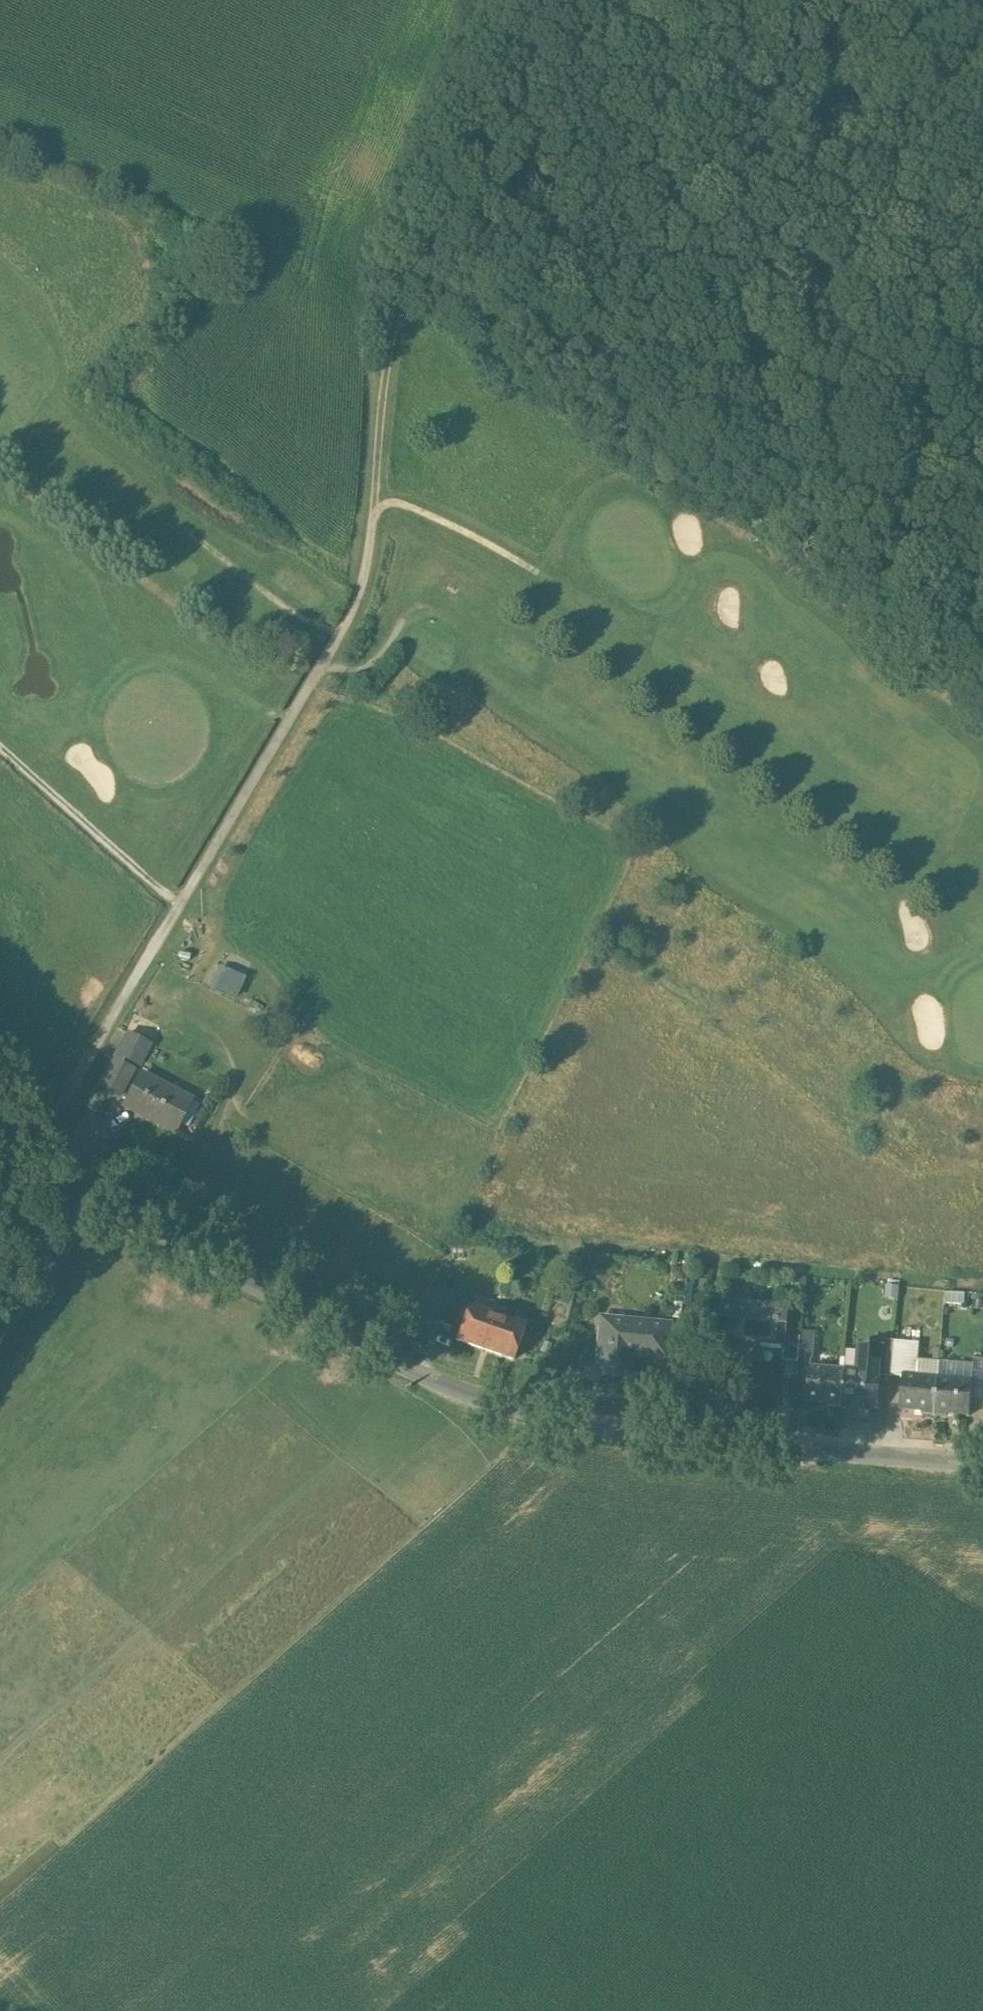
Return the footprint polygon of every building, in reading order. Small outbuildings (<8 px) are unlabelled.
[(238,997),(246,974),(223,966),(215,989),(238,997)] [(151,1045),(128,1034),(117,1055),(140,1066),(151,1045)] [(114,1060),(99,1087),(120,1097),(134,1071),(114,1060)] [(189,1100),(141,1075),(128,1101),(148,1112),(145,1118),(172,1132),(189,1100)] [(785,1301),(716,1295),(713,1333),(781,1339),(782,1339),(782,1331),(785,1301)] [(525,1328),(468,1308),(456,1342),(513,1362),(525,1328)] [(666,1324),(599,1318),(594,1372),(628,1375),(629,1359),(628,1359),(634,1354),(634,1355),(663,1357),(666,1324)] [(813,1325),(798,1324),(797,1332),(796,1352),(811,1353),(813,1325)] [(797,1332),(782,1331),(782,1339),(781,1339),(779,1356),(795,1358),(796,1352),(797,1332)] [(891,1337),(877,1336),(876,1345),(877,1345),(875,1367),(877,1367),(876,1372),(887,1373),(889,1349),(891,1337)] [(902,1339),(891,1337),(889,1349),(901,1351),(902,1339)] [(876,1345),(858,1343),(856,1366),(842,1364),(842,1365),(838,1403),(850,1404),(849,1410),(872,1412),(872,1402),(873,1402),(876,1372),(877,1367),(875,1367),(877,1345),(876,1345)] [(901,1351),(889,1349),(887,1373),(899,1374),(899,1371),(901,1351)] [(970,1378),(968,1399),(979,1400),(982,1360),(972,1359),(971,1365),(970,1378)] [(934,1374),(970,1378),(971,1365),(935,1361),(934,1374)] [(842,1365),(807,1362),(804,1396),(826,1398),(825,1401),(838,1403),(842,1365)] [(934,1374),(899,1371),(899,1374),(896,1406),(919,1408),(919,1412),(931,1413),(934,1374)] [(970,1378),(934,1374),(931,1413),(945,1414),(945,1411),(967,1413),(968,1399),(970,1378)]
